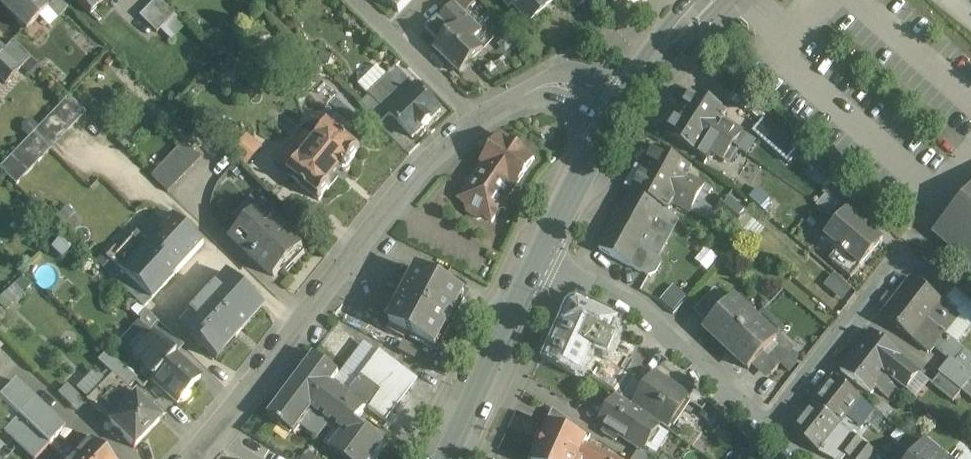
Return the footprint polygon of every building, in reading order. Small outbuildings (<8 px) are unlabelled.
[(0,7),(26,32),(47,10),(47,9),(37,0),(7,0),(0,7)] [(62,0),(37,0),(47,9),(47,10),(57,20),(69,7),(62,0)] [(90,16),(105,0),(73,0),(90,16)] [(157,0),(156,0),(138,17),(156,34),(174,16),(157,0)] [(396,12),(408,0),(384,0),(396,12)] [(530,23),(557,0),(511,0),(530,23)] [(482,31),(454,4),(427,32),(440,45),(435,50),(460,74),(483,51),(473,40),(482,31)] [(30,60),(12,43),(3,52),(4,53),(1,57),(17,73),(30,60)] [(323,71),(296,45),(290,52),(297,59),(294,63),(313,81),(323,71)] [(0,49),(0,81),(5,86),(17,73),(1,57),(4,53),(3,52),(0,49)] [(416,88),(396,67),(368,94),(369,96),(389,115),(413,138),(441,111),(417,87),(416,88)] [(725,113),(693,92),(680,113),(733,147),(742,132),(721,119),(725,113)] [(389,115),(369,96),(359,106),(379,125),(389,115)] [(0,168),(0,171),(16,186),(86,114),(68,97),(0,168)] [(733,147),(680,113),(667,133),(709,160),(713,154),(723,161),(733,147)] [(788,140),(764,119),(753,131),(777,152),(788,140)] [(361,150),(329,124),(287,175),(319,201),(342,173),(344,174),(346,174),(348,174),(350,172),(351,170),(351,168),(351,166),(349,164),(361,150)] [(251,135),(235,151),(248,164),(264,147),(251,135)] [(535,159),(501,136),(482,163),(483,164),(484,164),(485,165),(482,169),(480,167),(459,199),(465,203),(467,211),(477,218),(485,216),(491,221),(513,190),(510,188),(513,184),(515,185),(515,186),(516,186),(535,159)] [(201,159),(184,142),(176,151),(193,167),(201,159)] [(692,168),(655,148),(643,170),(698,199),(705,185),(688,176),(692,168)] [(193,167),(176,151),(168,159),(185,176),(193,167)] [(185,176),(168,159),(159,168),(177,185),(185,176)] [(177,185),(159,168),(151,177),(168,193),(177,185)] [(698,199),(643,170),(631,191),(662,207),(669,211),(672,204),(690,214),(698,199)] [(853,198),(836,183),(827,193),(845,208),(853,198)] [(631,191),(616,219),(599,249),(630,267),(630,266),(656,218),(662,207),(631,191)] [(747,216),(727,199),(715,213),(735,230),(747,216)] [(253,200),(235,218),(244,226),(261,208),(253,200)] [(303,248),(261,208),(244,226),(232,238),(274,278),(303,248)] [(883,241),(848,211),(825,238),(839,250),(830,261),(851,279),(883,241)] [(148,245),(136,233),(109,262),(151,301),(178,272),(204,243),(174,216),(148,245)] [(656,218),(630,266),(648,276),(656,273),(660,265),(658,257),(673,228),(658,220),(658,219),(656,218)] [(950,247),(970,266),(970,223),(950,247)] [(464,295),(418,271),(390,325),(436,349),(464,295)] [(265,307),(229,275),(180,328),(216,360),(265,307)] [(6,294),(5,294),(0,299),(0,304),(7,310),(31,285),(23,277),(6,294)] [(944,303),(913,279),(897,298),(945,336),(958,319),(941,306),(944,303)] [(672,309),(686,296),(676,285),(662,298),(672,309)] [(955,288),(945,299),(963,314),(970,305),(970,302),(955,288)] [(715,289),(698,306),(708,316),(725,298),(715,289)] [(733,298),(704,329),(726,349),(755,319),(733,298)] [(945,336),(897,298),(882,317),(927,353),(933,346),(935,348),(945,336)] [(390,325),(343,300),(334,316),(446,375),(453,358),(436,349),(390,325)] [(617,321),(594,311),(581,305),(579,304),(572,306),(571,308),(565,321),(565,323),(598,338),(593,349),(608,356),(611,349),(611,350),(616,339),(610,337),(617,321)] [(777,340),(755,319),(726,349),(748,370),(777,340)] [(183,347),(157,323),(147,333),(152,337),(152,336),(175,357),(183,347)] [(598,338),(565,323),(550,357),(582,372),(593,349),(598,338)] [(909,373),(896,363),(901,357),(870,332),(855,351),(899,386),(908,374),(909,373)] [(175,357),(152,336),(152,337),(131,360),(152,378),(150,380),(177,404),(179,403),(183,403),(189,397),(188,392),(200,379),(175,357)] [(960,348),(951,341),(941,353),(950,361),(960,348)] [(779,346),(761,365),(771,375),(789,356),(779,346)] [(899,386),(855,351),(840,370),(871,394),(876,388),(889,399),(899,386)] [(121,367),(106,353),(98,361),(108,371),(112,375),(121,367)] [(416,381),(381,354),(361,380),(397,407),(416,381)] [(313,355),(268,416),(293,435),(303,422),(321,435),(329,424),(336,429),(334,432),(341,437),(332,449),(345,458),(371,458),(383,443),(355,423),(367,408),(332,382),(339,374),(313,355)] [(632,380),(612,366),(610,369),(601,363),(592,377),(621,397),(632,380)] [(136,381),(121,367),(112,375),(128,390),(136,381)] [(0,370),(0,399),(19,417),(34,402),(14,384),(0,370)] [(108,371),(101,379),(105,383),(112,375),(108,371)] [(689,400),(666,384),(668,381),(655,372),(644,388),(632,405),(631,407),(660,427),(661,426),(668,431),(689,400)] [(923,386),(908,374),(899,386),(914,398),(923,386)] [(160,421),(135,396),(134,396),(128,390),(112,375),(105,383),(86,402),(108,423),(108,424),(115,431),(111,435),(119,442),(122,438),(134,449),(160,421)] [(834,378),(813,405),(840,426),(847,418),(861,429),(875,411),(874,409),(834,378)] [(361,380),(360,379),(349,394),(367,408),(387,423),(398,408),(397,407),(361,380)] [(644,388),(632,380),(621,397),(632,405),(644,388)] [(85,404),(69,387),(60,396),(77,412),(85,404)] [(631,407),(616,397),(615,396),(598,423),(599,424),(599,423),(606,428),(603,433),(616,441),(619,437),(637,448),(640,444),(646,448),(660,427),(631,407)] [(34,402),(19,417),(5,432),(33,458),(35,458),(64,430),(34,402)] [(892,412),(879,403),(874,409),(875,411),(886,419),(892,412)] [(813,405),(792,432),(819,454),(822,451),(824,452),(826,450),(823,448),(833,436),(844,444),(851,435),(840,426),(813,405)] [(572,423),(553,410),(546,424),(550,425),(567,433),(572,423)] [(550,425),(535,458),(579,458),(585,446),(587,442),(567,433),(550,425)] [(851,435),(844,444),(841,448),(843,449),(841,452),(851,458),(869,458),(874,452),(851,435)] [(91,441),(87,438),(79,446),(83,449),(73,458),(109,458),(91,441)] [(911,458),(942,458),(924,444),(911,458)] [(585,446),(579,458),(614,458),(585,446)] [(640,450),(634,458),(653,458),(640,450)]
